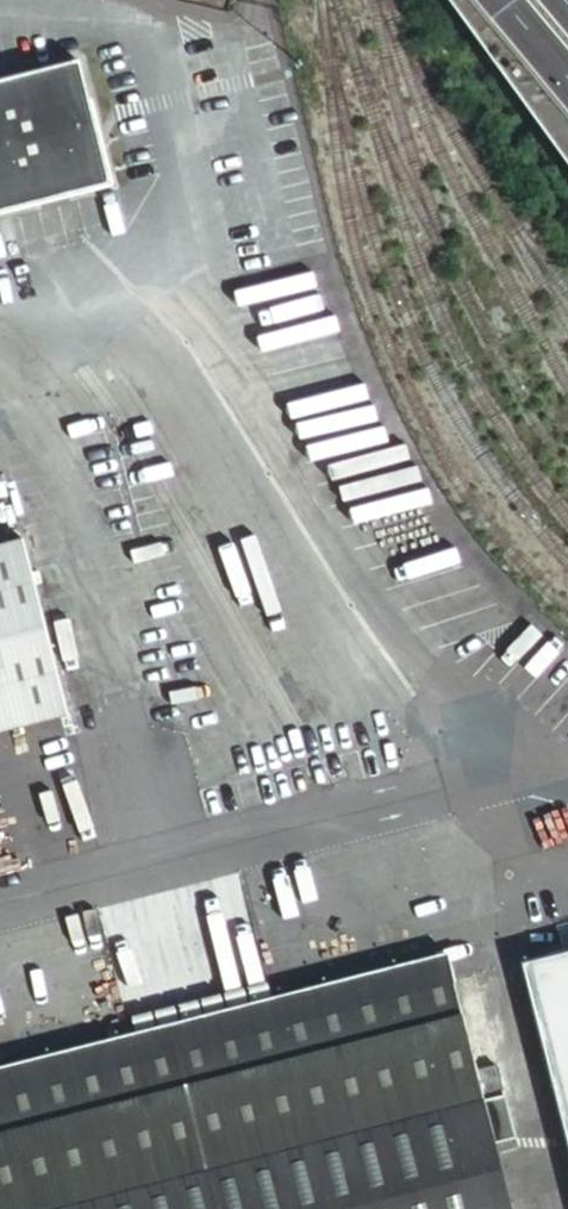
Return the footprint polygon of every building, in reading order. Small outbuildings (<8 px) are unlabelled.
[(110,182),(79,60),(0,80),(0,210),(110,182)] [(21,543),(0,549),(0,734),(67,717),(21,543)] [(567,1154),(567,920),(512,935),(567,1154)] [(465,947),(0,1066),(0,1208),(511,1208),(479,1085),(499,1079),(465,947)]
